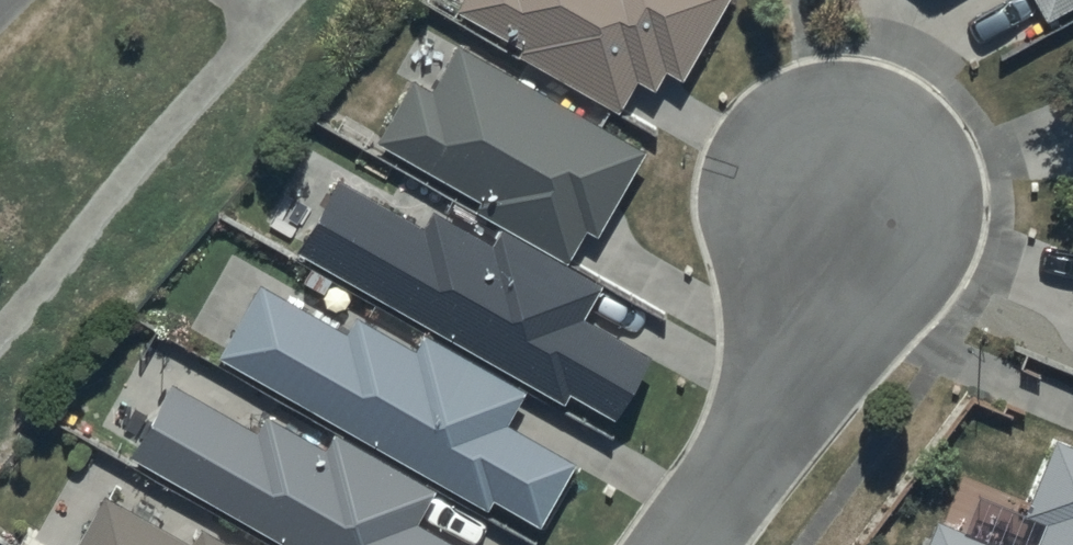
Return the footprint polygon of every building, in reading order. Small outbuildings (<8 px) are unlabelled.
[(456,8),(523,47),(519,53),(615,110),(634,78),(653,89),(664,70),(682,80),(728,0),(461,0),(456,8)] [(1046,20),(1072,5),(1072,0),(1034,0),(1046,20)] [(412,77),(375,139),(481,197),(476,205),(567,259),(586,226),(596,232),(642,154),(454,45),(429,87),(412,77)] [(338,176),(294,249),(564,401),(570,391),(616,418),(653,357),(582,314),(599,285),(500,227),(490,243),(434,210),(424,227),(338,176)] [(258,283),(217,354),(486,509),(491,499),(538,526),(575,461),(510,423),(527,394),(424,335),(416,349),(356,315),(345,333),(258,283)] [(131,453),(290,544),(458,544),(417,521),(434,491),(332,432),(325,445),(264,413),(257,426),(169,380),(131,453)] [(1057,441),(1022,515),(1044,525),(1036,544),(1072,544),(1072,448),(1057,441)] [(74,544),(234,544),(203,527),(192,544),(105,493),(74,544)] [(934,520),(924,544),(994,544),(934,520)]
